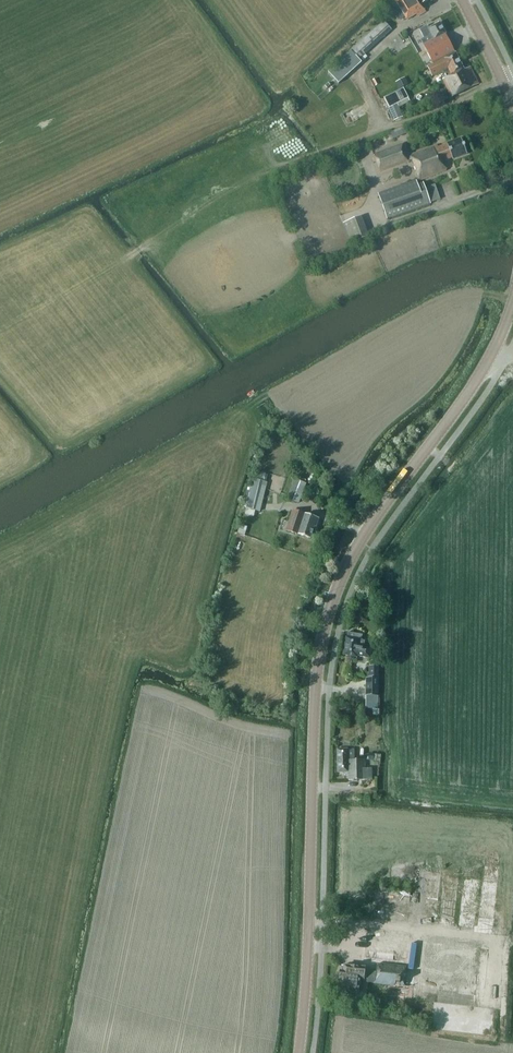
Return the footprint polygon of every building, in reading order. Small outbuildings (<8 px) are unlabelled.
[(425,11),(421,5),(429,0),(398,0),(395,2),(406,20),(416,14),(417,16),(425,11)] [(351,51),(350,50),(330,68),(340,79),(360,62),(358,60),(391,31),(384,22),(351,51)] [(421,41),(433,63),(454,52),(444,34),(445,33),(440,22),(428,28),(427,26),(419,30),(424,39),(421,41)] [(478,84),(470,67),(464,70),(456,53),(427,67),(432,77),(441,72),(444,79),(442,79),(451,97),(478,84)] [(405,78),(395,83),(399,89),(408,84),(405,78)] [(410,102),(403,88),(384,99),(389,108),(388,108),(394,121),(402,117),(399,108),(410,102)] [(390,132),(392,139),(407,133),(405,126),(390,132)] [(437,147),(436,145),(410,155),(410,156),(408,157),(403,144),(373,154),(379,172),(412,160),(420,180),(446,171),(443,161),(453,158),(453,159),(467,154),(461,139),(437,147)] [(423,183),(418,185),(416,181),(378,194),(386,218),(430,204),(423,183)] [(343,223),(350,243),(369,237),(361,216),(343,223)] [(256,472),(254,479),(266,482),(268,475),(256,472)] [(246,508),(260,512),(267,483),(266,482),(254,479),(253,479),(246,508)] [(294,479),(286,499),(299,504),(306,484),(294,479)] [(316,527),(318,519),(293,511),(289,524),(290,525),(288,529),(299,533),(299,534),(310,538),(314,527),(316,527)] [(356,656),(370,658),(372,649),(364,647),(365,641),(362,640),(363,635),(348,632),(347,637),(346,637),(343,655),(356,657),(356,656)] [(378,696),(378,678),(378,666),(369,666),(369,672),(366,672),(366,696),(378,696)] [(364,760),(355,760),(354,749),(347,749),(337,749),(337,772),(348,772),(349,780),(372,780),(371,768),(365,768),(364,760)] [(374,917),(408,921),(411,894),(377,890),(374,917)] [(475,1000),(477,986),(484,986),(485,980),(478,979),(482,944),(419,937),(415,973),(405,972),(409,934),(368,929),(364,961),(378,962),(376,972),(370,972),(370,969),(365,968),(365,967),(344,965),(343,971),(341,971),(338,991),(361,994),(363,982),(387,985),(386,996),(426,1000),(426,995),(475,1000)]
